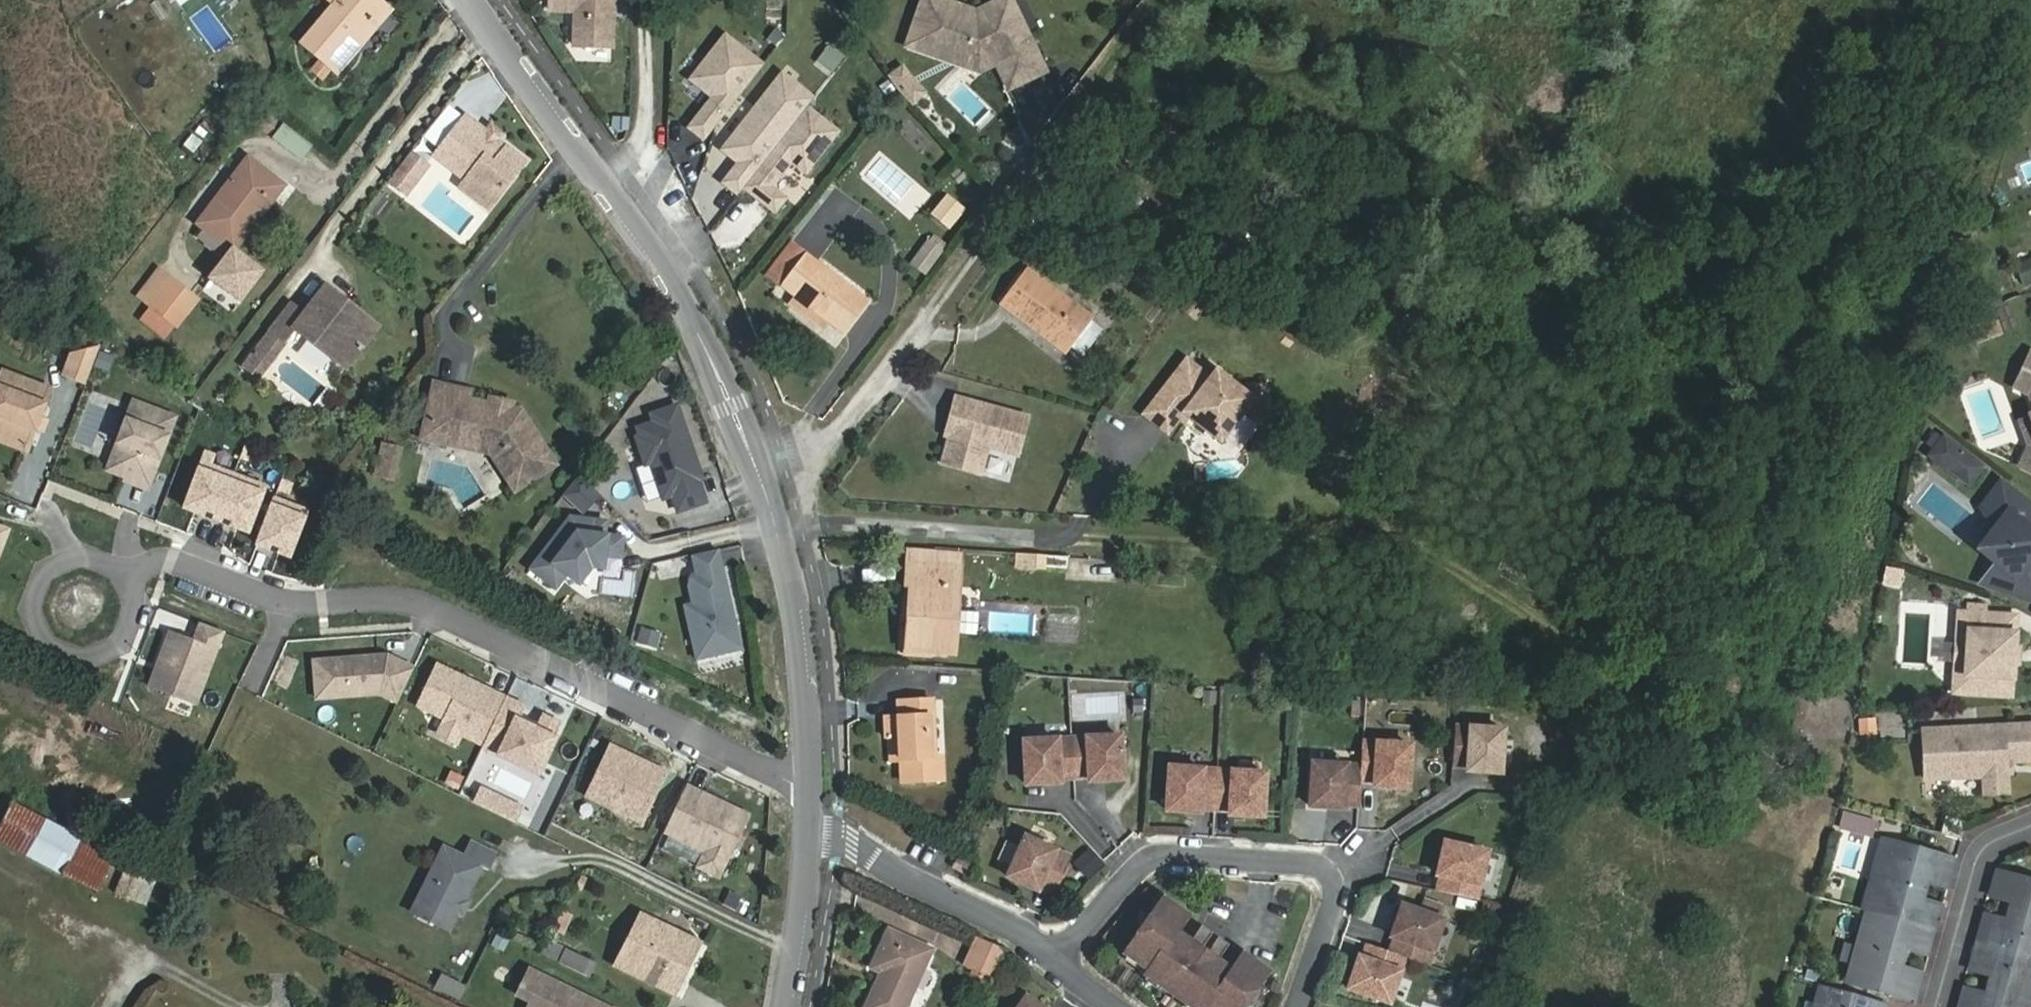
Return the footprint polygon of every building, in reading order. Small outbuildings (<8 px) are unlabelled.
[(390,11),(378,0),(339,0),(334,5),(302,44),(337,73),(390,11)] [(615,0),(555,0),(555,13),(580,14),(579,49),(613,50),(615,0)] [(1000,87),(1032,69),(994,0),(990,0),(962,16),(911,1),(898,45),(917,51),(919,42),(950,51),(958,65),(980,52),(986,62),(1000,87)] [(688,128),(705,141),(764,65),(725,35),(689,80),(712,98),(688,128)] [(946,66),(968,72),(986,62),(980,52),(958,65),(950,51),(946,66)] [(910,106),(924,94),(910,79),(902,67),(886,77),(910,106)] [(724,183),(739,194),(806,108),(813,100),(782,75),(723,150),(740,163),(724,183)] [(837,133),(806,108),(743,188),(775,213),(786,199),(772,187),(791,163),(805,174),(837,133)] [(464,117),(438,150),(433,156),(464,180),(467,176),(495,199),(523,163),(495,141),(485,133),(484,132),(464,117)] [(617,131),(628,131),(628,120),(617,120),(617,131)] [(283,123),(273,137),(301,159),(312,145),(283,123)] [(489,126),(484,132),(485,133),(495,141),(500,135),(489,126)] [(410,185),(426,164),(410,152),(394,173),(410,185)] [(261,272),(234,252),(254,225),(248,221),(278,181),(248,158),(198,224),(204,229),(199,236),(228,258),(212,279),(240,300),(261,272)] [(389,180),(405,192),(410,185),(394,173),(389,180)] [(459,186),(487,208),(495,199),(467,176),(464,180),(459,186)] [(928,242),(912,264),(926,274),(942,252),(928,242)] [(806,255),(791,243),(767,275),(782,286),(806,255)] [(782,286),(845,335),(869,303),(806,255),(782,286)] [(2015,266),(2022,284),(2030,281),(2030,259),(2015,266)] [(1102,331),(1089,321),(1090,320),(1026,271),(1000,305),(1065,354),(1069,348),(1082,358),(1102,331)] [(197,300),(171,280),(150,306),(177,326),(197,300)] [(325,286),(304,313),(291,303),(269,331),(285,343),(294,330),(346,370),(373,335),(334,305),(340,297),(325,286)] [(1990,320),(1972,327),(1977,341),(1996,334),(1990,320)] [(269,331),(249,357),(265,369),(285,343),(269,331)] [(64,375),(86,384),(100,346),(72,352),(64,375)] [(249,357),(242,366),(258,379),(265,369),(249,357)] [(2025,357),(2009,391),(2027,399),(2030,410),(2030,360),(2025,357)] [(1158,395),(1182,414),(1220,444),(1244,413),(1267,410),(1265,386),(1242,389),(1217,369),(1210,377),(1187,359),(1158,395)] [(4,373),(0,382),(0,416),(7,419),(0,437),(0,440),(26,450),(49,390),(4,373)] [(554,465),(520,413),(511,411),(467,401),(468,393),(435,385),(433,391),(426,425),(443,429),(441,438),(489,449),(515,490),(554,465)] [(1013,413),(941,393),(937,410),(945,412),(941,428),(935,431),(927,459),(965,470),(973,442),(1003,451),(1013,413)] [(1158,395),(1144,414),(1168,433),(1182,414),(1158,395)] [(107,471),(150,487),(176,417),(134,401),(107,471)] [(671,494),(676,509),(703,501),(693,469),(697,468),(677,404),(652,412),(654,420),(638,425),(640,434),(636,435),(645,462),(651,460),(662,497),(671,494)] [(937,410),(931,430),(935,431),(941,428),(945,412),(937,410)] [(2018,424),(2028,449),(2020,466),(2029,471),(2030,466),(2030,429),(2027,420),(2018,424)] [(1943,438),(1929,455),(1947,469),(1961,452),(1943,438)] [(383,447),(376,476),(391,480),(399,451),(383,447)] [(1961,452),(1947,469),(1967,484),(1980,467),(1961,452)] [(1998,522),(1988,535),(1999,543),(2000,550),(1991,561),(1995,565),(1988,586),(2006,592),(2008,588),(2021,592),(2020,597),(2030,600),(2030,506),(2000,482),(1980,508),(1998,522)] [(570,517),(530,570),(554,588),(564,574),(576,583),(587,568),(602,569),(603,556),(622,557),(622,543),(615,537),(605,536),(605,527),(597,520),(590,520),(590,524),(582,523),(582,518),(570,517)] [(9,530),(0,527),(0,554),(9,530)] [(1976,550),(1991,561),(2000,550),(1999,543),(1988,535),(1976,550)] [(732,625),(738,624),(721,548),(696,554),(700,571),(694,572),(692,585),(696,602),(687,604),(699,657),(738,649),(732,625)] [(908,552),(907,572),(960,576),(961,556),(908,552)] [(1048,556),(1020,554),(1019,566),(1047,568),(1048,556)] [(1070,558),(1048,556),(1047,568),(1069,569),(1070,558)] [(960,576),(907,572),(906,586),(910,587),(906,644),(955,647),(956,638),(957,615),(960,576)] [(1969,606),(1968,613),(1967,630),(1957,638),(1955,667),(1964,676),(1963,693),(2010,696),(2012,664),(2013,649),(2015,616),(1983,614),(1984,607),(1969,606)] [(1968,613),(1958,613),(1958,615),(1957,638),(1967,630),(1968,613)] [(982,617),(957,615),(956,638),(981,640),(982,617)] [(149,686),(196,704),(224,632),(201,623),(193,642),(169,633),(149,686)] [(738,649),(743,647),(738,624),(732,625),(738,649)] [(645,630),(641,644),(656,648),(660,634),(645,630)] [(314,662),(317,699),(380,694),(398,703),(414,669),(387,656),(314,662)] [(483,745),(505,699),(437,666),(419,706),(445,719),(442,725),(461,734),(483,745)] [(1964,676),(1955,667),(1953,692),(1963,693),(1964,676)] [(898,738),(899,763),(901,783),(944,781),(943,757),(930,758),(929,716),(934,716),(933,700),(896,702),(897,717),(884,718),(886,738),(898,738)] [(1876,717),(1856,717),(1857,735),(1876,735),(1876,717)] [(456,743),(461,734),(442,725),(438,734),(456,743)] [(1922,731),(1924,780),(1983,777),(1984,794),(2006,793),(2004,762),(2030,761),(2030,726),(1922,731)] [(1503,731),(1455,728),(1453,767),(1468,768),(1468,772),(1501,774),(1503,731)] [(1120,738),(1024,743),(1027,786),(1060,784),(1059,780),(1074,779),(1089,778),(1090,782),(1122,781),(1120,738)] [(1361,768),(1360,783),(1375,784),(1375,788),(1408,790),(1410,747),(1363,744),(1361,768)] [(665,773),(610,746),(586,797),(641,823),(665,773)] [(1361,768),(1313,765),(1310,808),(1343,810),(1343,806),(1358,807),(1360,783),(1361,768)] [(1265,776),(1170,770),(1167,812),(1200,815),(1200,811),(1230,812),(1230,816),(1263,819),(1265,776)] [(749,816),(686,786),(663,833),(706,853),(698,868),(719,878),(749,816)] [(60,874),(81,838),(12,802),(0,825),(0,843),(60,874)] [(1874,836),(1877,819),(1842,812),(1839,829),(1874,836)] [(98,894),(117,856),(81,838),(60,874),(98,894)] [(1024,839),(1006,878),(1036,891),(1038,888),(1051,894),(1067,858),(1024,839)] [(1924,880),(1932,853),(1892,842),(1852,984),(1892,996),(1892,995),(1900,968),(1905,948),(1907,943),(1926,948),(1936,911),(1917,905),(1919,900),(1924,880)] [(1441,876),(1438,891),(1476,899),(1486,853),(1444,843),(1437,875),(1441,876)] [(442,849),(410,914),(449,932),(480,868),(487,871),(494,856),(470,844),(462,858),(442,849)] [(1087,847),(1073,864),(1090,879),(1104,862),(1087,847)] [(1932,853),(1924,880),(1943,886),(1951,859),(1932,853)] [(966,874),(972,866),(956,855),(950,864),(966,874)] [(143,907),(155,882),(126,868),(113,892),(143,907)] [(1962,1006),(2025,1006),(2030,987),(2030,881),(1999,872),(1994,891),(2013,896),(2012,901),(2006,921),(1999,948),(1991,975),(1986,995),(1984,1000),(1965,995),(1962,1006)] [(1994,891),(1992,896),(2012,901),(2013,896),(1994,891)] [(1187,918),(1161,900),(1124,955),(1148,971),(1145,976),(1190,1006),(1243,1006),(1267,973),(1241,956),(1226,979),(1213,970),(1211,972),(1182,952),(1183,950),(1171,941),(1187,918)] [(1919,900),(1917,905),(1936,911),(1938,905),(1919,900)] [(1442,920),(1402,906),(1391,937),(1394,938),(1389,952),(1404,958),(1426,965),(1442,920)] [(570,914),(561,910),(552,928),(561,933),(570,914)] [(615,966),(675,994),(701,945),(642,916),(615,966)] [(2006,921),(1987,916),(1979,943),(1972,970),(1991,975),(1999,948),(2006,921)] [(1200,927),(1188,944),(1199,951),(1210,934),(1200,927)] [(865,1006),(908,1006),(934,950),(889,929),(870,969),(880,974),(865,1006)] [(994,980),(1007,952),(979,939),(966,967),(994,980)] [(1218,939),(1206,956),(1216,963),(1228,947),(1218,939)] [(1926,948),(1907,943),(1905,948),(1925,953),(1926,948)] [(1389,952),(1367,945),(1362,959),(1359,957),(1348,989),(1388,1003),(1404,958),(1389,952)] [(564,947),(557,961),(587,976),(594,962),(564,947)] [(1900,968),(1892,995),(1912,1000),(1919,973),(1900,968)] [(529,970),(518,994),(531,1001),(528,1006),(605,1006),(529,970)] [(443,976),(436,988),(460,1000),(466,987),(443,976)] [(1866,998),(1826,987),(1820,1006),(1863,1006),(1866,998)] [(1966,990),(1965,995),(1984,1000),(1986,995),(1966,990)] [(1026,998),(1019,1006),(1039,1006),(1026,998)] [(1866,998),(1863,1006),(1884,1006),(1885,1003),(1866,998)]
